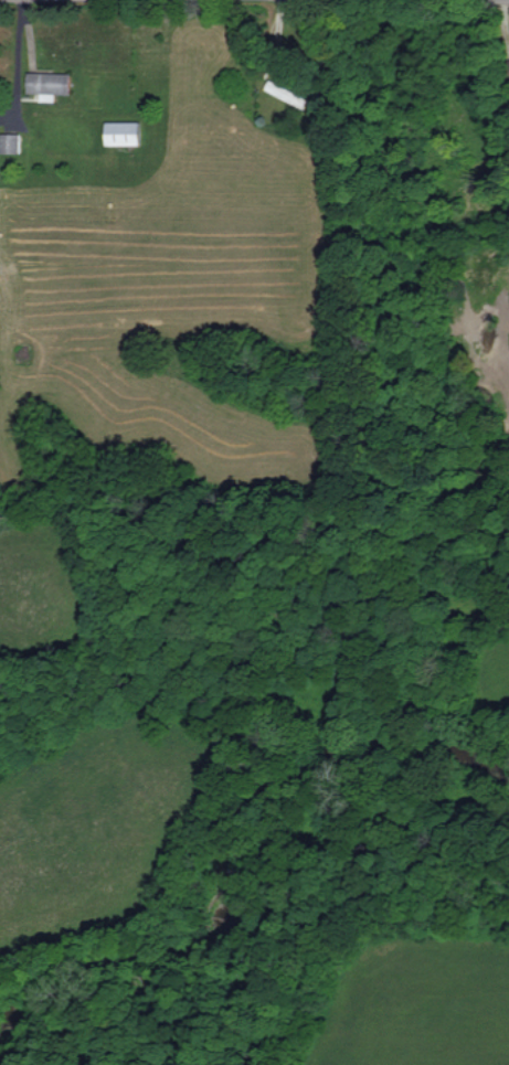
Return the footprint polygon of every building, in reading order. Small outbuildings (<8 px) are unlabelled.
[(71,73),(28,73),(28,93),(40,94),(40,101),(55,101),(56,94),(71,94),(71,73)] [(307,98),(269,80),(264,89),(303,107),(307,98)] [(140,121),(106,121),(106,145),(140,145),(140,121)] [(20,133),(0,134),(1,153),(20,153),(20,133)]
